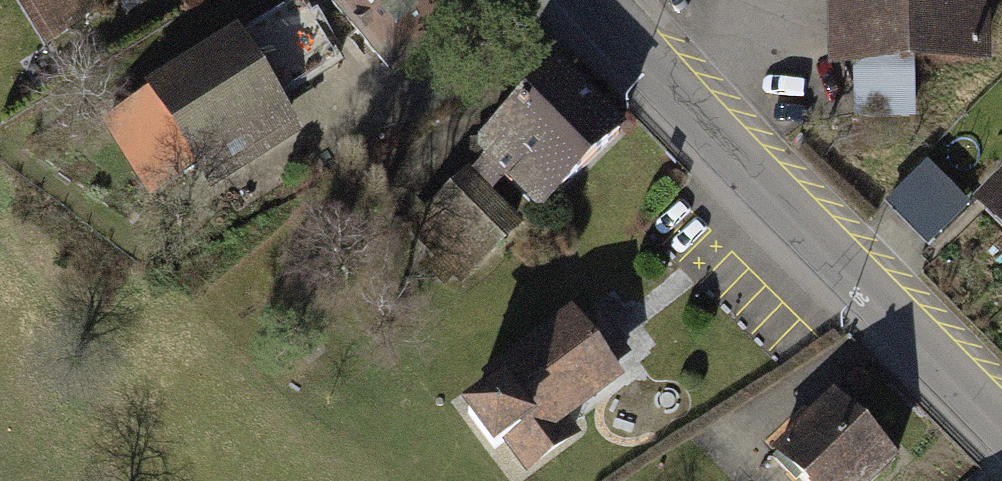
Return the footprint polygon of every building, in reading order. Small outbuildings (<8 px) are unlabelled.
[(42,37),(105,0),(20,0),(42,37)] [(152,82),(214,181),(297,130),(277,97),(341,58),(305,0),(285,0),(152,82)] [(391,69),(470,0),(330,0),(391,69)] [(858,118),(914,116),(912,48),(983,46),(981,0),(854,0),(858,118)] [(542,202),(620,126),(557,63),(480,138),(542,202)] [(891,207),(935,249),(975,208),(931,166),(891,207)] [(470,175),(416,229),(461,275),(516,222),(470,175)] [(986,190),(1001,207),(1001,175),(986,190)] [(504,364),(458,397),(491,443),(500,437),(526,473),(582,432),(569,414),(623,376),(614,364),(632,351),(599,306),(582,318),(571,303),(498,355),(504,364)] [(772,444),(808,480),(894,480),(911,465),(833,385),(772,444)]
